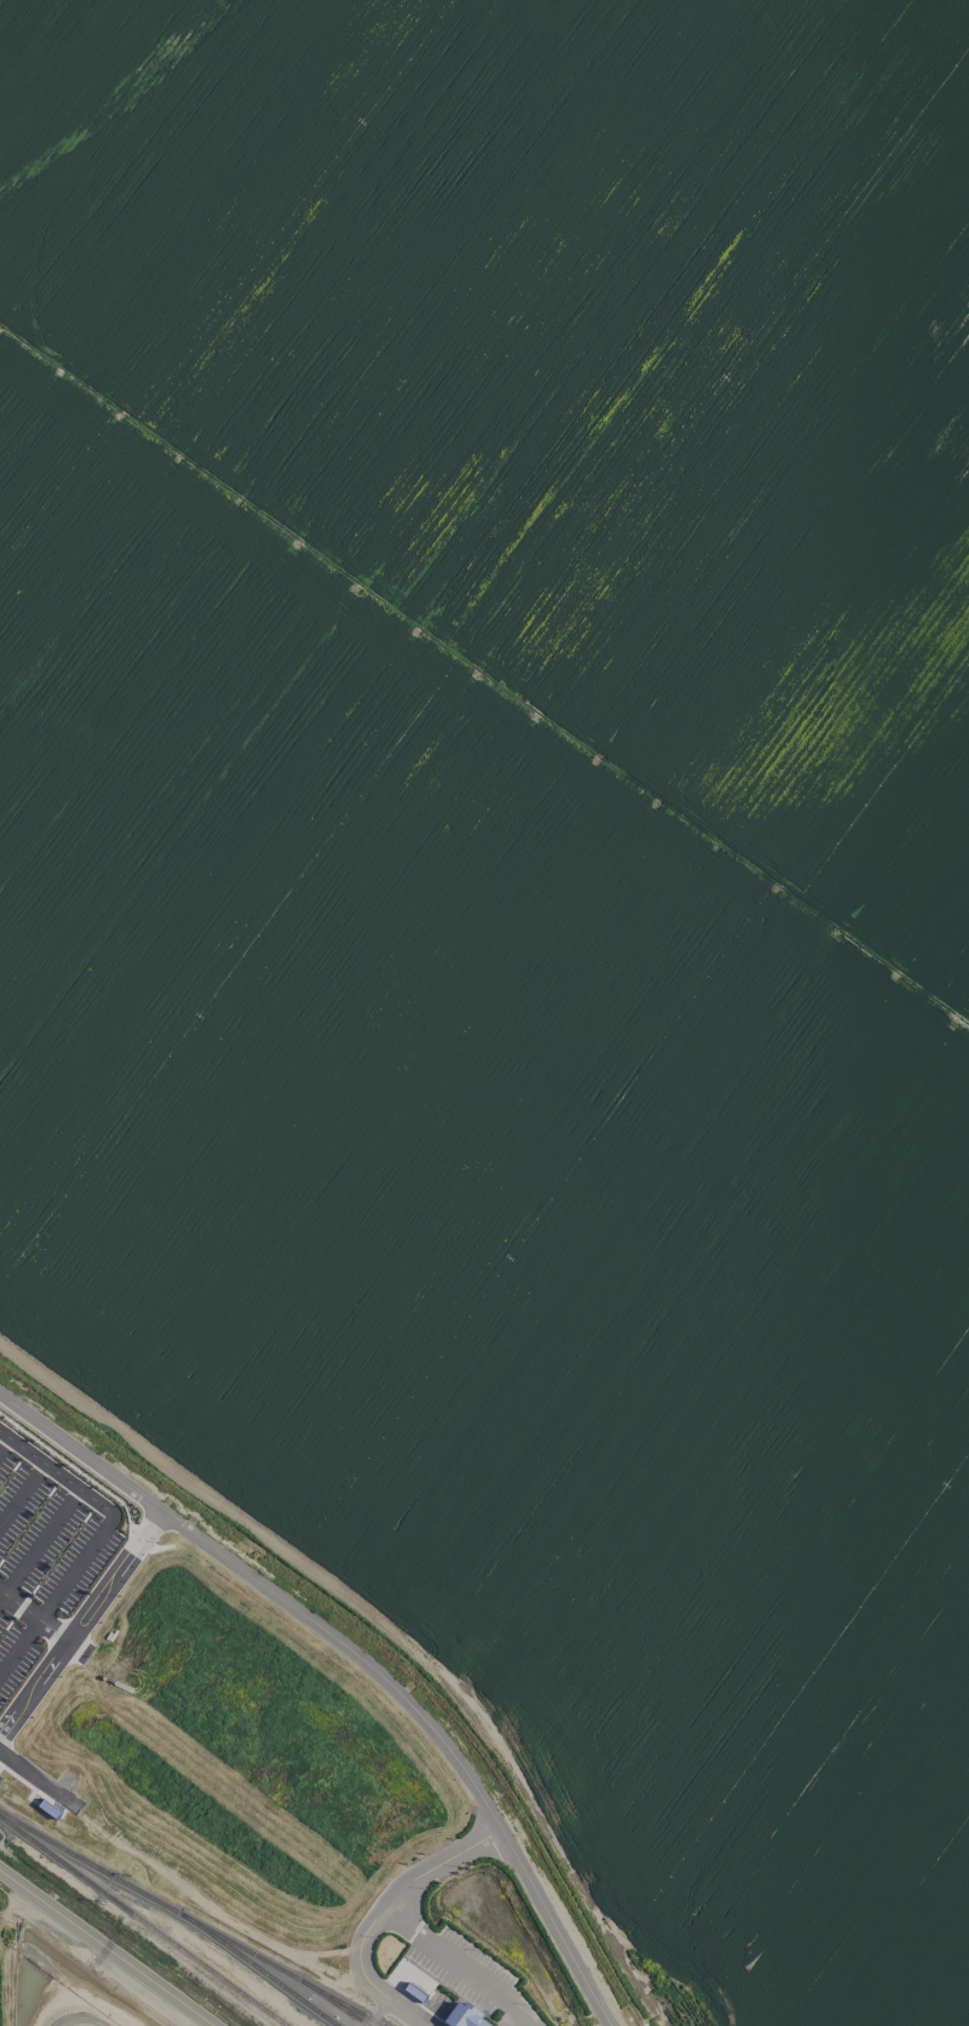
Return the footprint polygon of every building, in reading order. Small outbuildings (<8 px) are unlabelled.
[(442,2020),(451,2025),(494,2025),(457,2000),(442,2020)]
